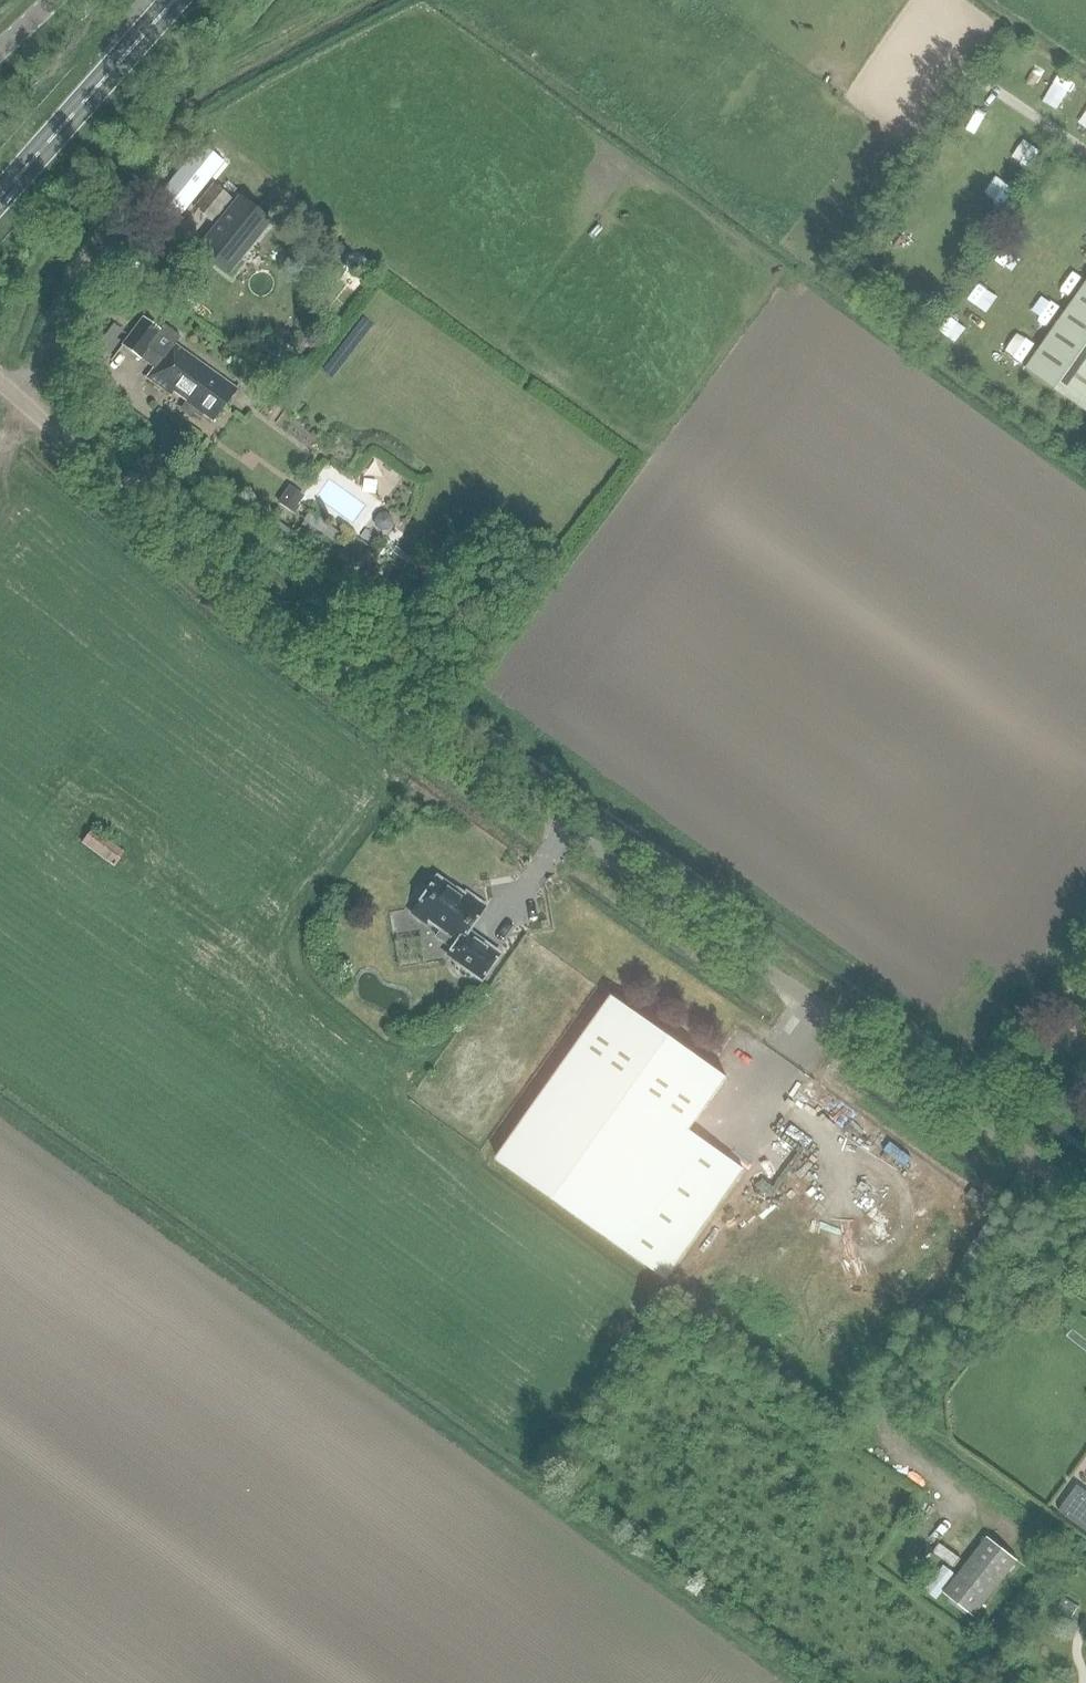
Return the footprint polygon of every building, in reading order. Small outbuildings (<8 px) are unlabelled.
[(198,142),(148,204),(172,223),(222,162),(198,142)] [(208,227),(232,198),(213,183),(190,212),(208,227)] [(237,195),(194,247),(228,274),(270,222),(237,195)] [(1027,370),(1085,412),(1085,285),(1027,370)] [(235,386),(174,343),(179,335),(165,325),(161,331),(143,318),(124,345),(156,368),(149,377),(171,393),(173,390),(187,400),(183,405),(200,416),(202,413),(211,420),(235,386)] [(291,514),(302,498),(287,488),(276,505),(291,514)] [(392,519),(386,514),(378,515),(374,521),(375,528),(381,533),(388,532),(393,526),(392,519)] [(88,826),(78,842),(115,865),(125,849),(88,826)] [(467,932),(485,907),(467,894),(464,897),(437,878),(430,888),(425,889),(420,896),(421,901),(412,914),(426,924),(428,921),(442,930),(437,937),(453,949),(448,956),(481,980),(499,955),(467,932)] [(709,1066),(614,998),(498,1160),(666,1279),(744,1170),(690,1131),(727,1078),(709,1066)] [(977,1204),(983,1195),(973,1188),(966,1197),(977,1204)] [(1060,1510),(1085,1529),(1085,1493),(1077,1486),(1060,1510)] [(1018,1561),(988,1538),(945,1594),(974,1617),(1018,1561)] [(935,1600),(954,1574),(943,1566),(924,1592),(935,1600)] [(1062,1600),(1056,1611),(1073,1620),(1079,1609),(1062,1600)]
